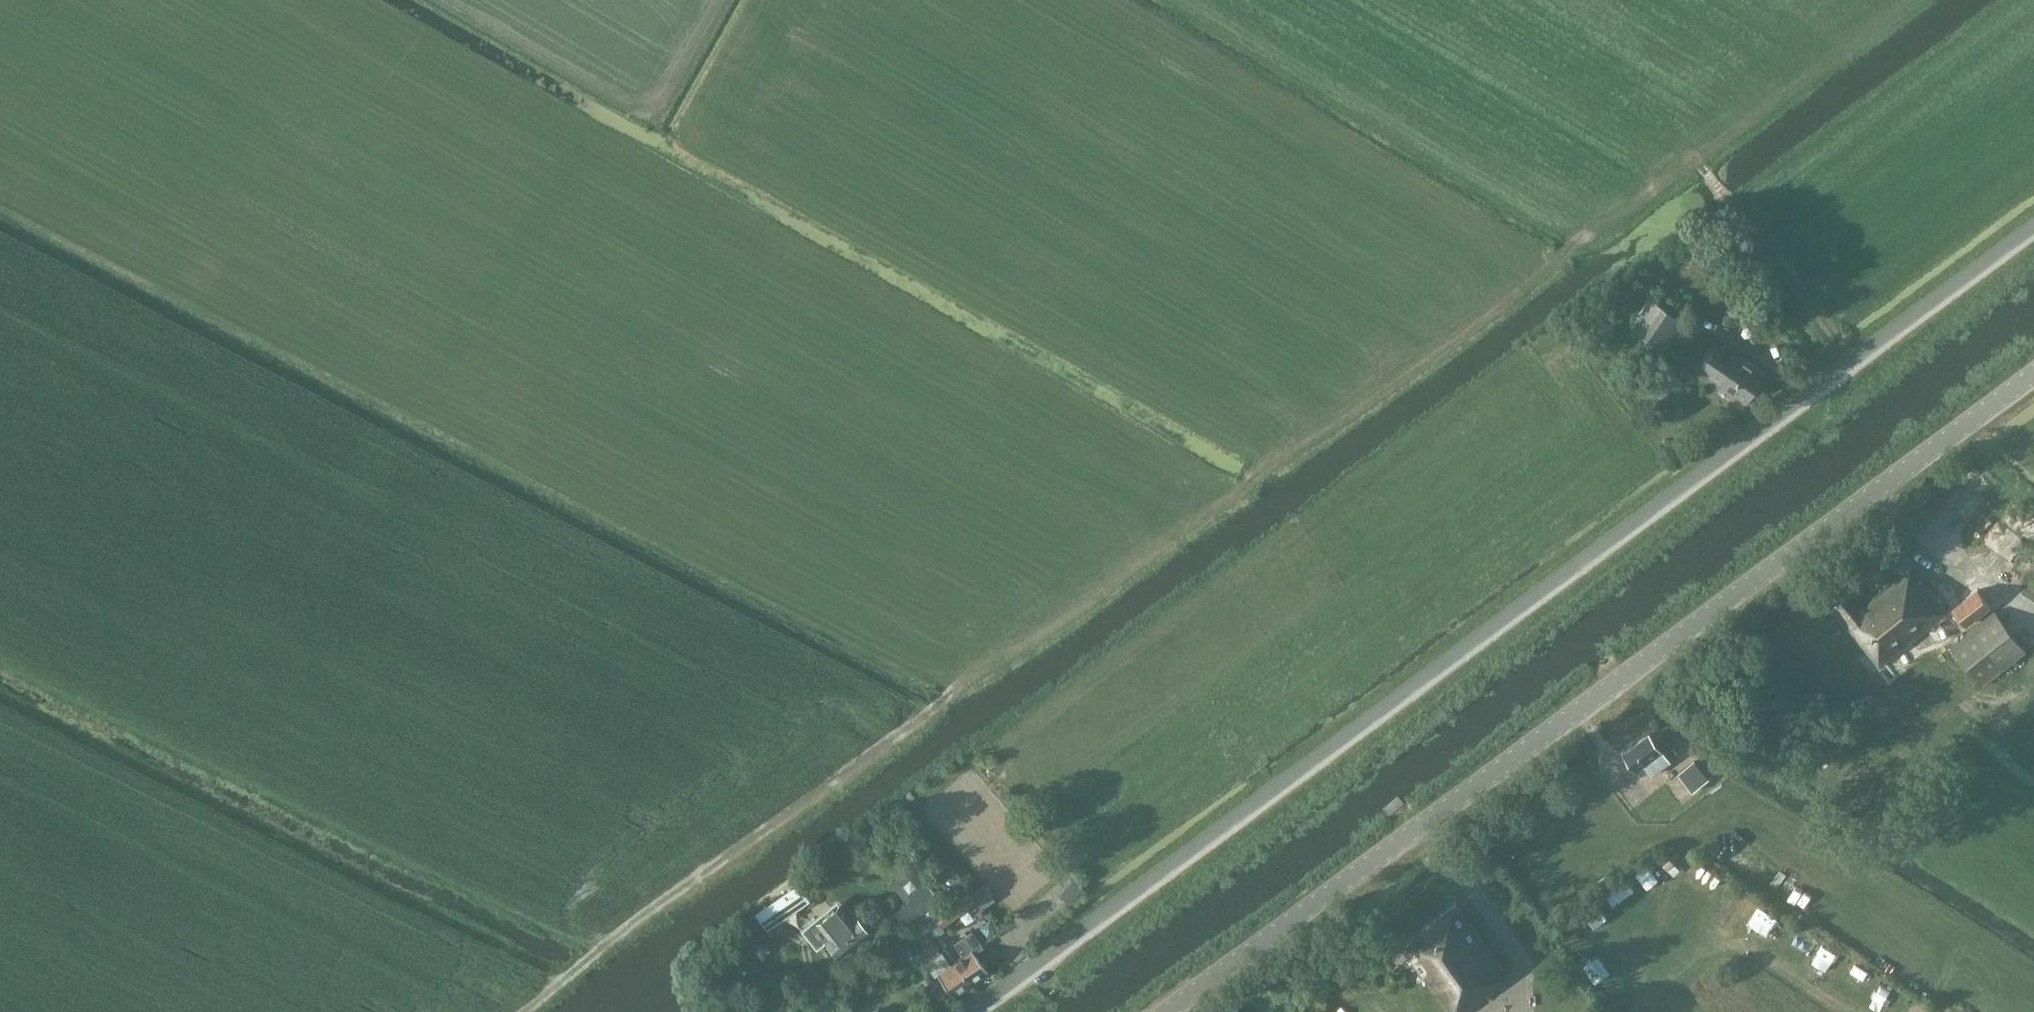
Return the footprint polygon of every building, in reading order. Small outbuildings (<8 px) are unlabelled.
[(1683,320),(1651,297),(1630,326),(1663,349),(1683,320)] [(1700,368),(1718,381),(1717,382),(1746,402),(1766,372),(1737,352),(1730,363),(1713,350),(1700,368)] [(1917,581),(1907,569),(1862,604),(1851,591),(1832,606),(1879,667),(1937,621),(1949,636),(1964,624),(1965,625),(1990,605),(1977,589),(1947,613),(1921,578),(1917,581)] [(1994,610),(1949,646),(1981,686),(2026,650),(1994,610)] [(1668,759),(1677,752),(1661,731),(1652,737),(1649,733),(1622,752),(1636,772),(1645,765),(1651,774),(1669,761),(1668,759)] [(1693,791),(1717,769),(1700,751),(1684,766),(1690,772),(1683,779),(1693,791)] [(910,865),(889,882),(906,902),(894,912),(905,926),(938,898),(910,865)] [(808,901),(793,881),(753,913),(766,930),(785,917),(783,914),(794,905),(796,908),(808,901)] [(967,891),(933,916),(940,926),(974,902),(967,891)] [(814,918),(800,929),(816,947),(824,940),(837,956),(868,931),(854,914),(850,917),(839,903),(835,907),(817,921),(814,918)] [(1492,988),(1508,975),(1466,916),(1456,903),(1400,944),(1449,1011),(1462,1011),(1494,990),(1492,988)] [(961,954),(952,961),(970,985),(987,973),(972,953),(982,946),(970,930),(952,943),(961,954)] [(898,937),(888,944),(898,957),(907,950),(898,937)] [(953,998),(970,985),(952,961),(949,963),(941,952),(924,964),(933,977),(935,975),(953,998)] [(889,954),(879,962),(885,969),(895,960),(889,954)]
